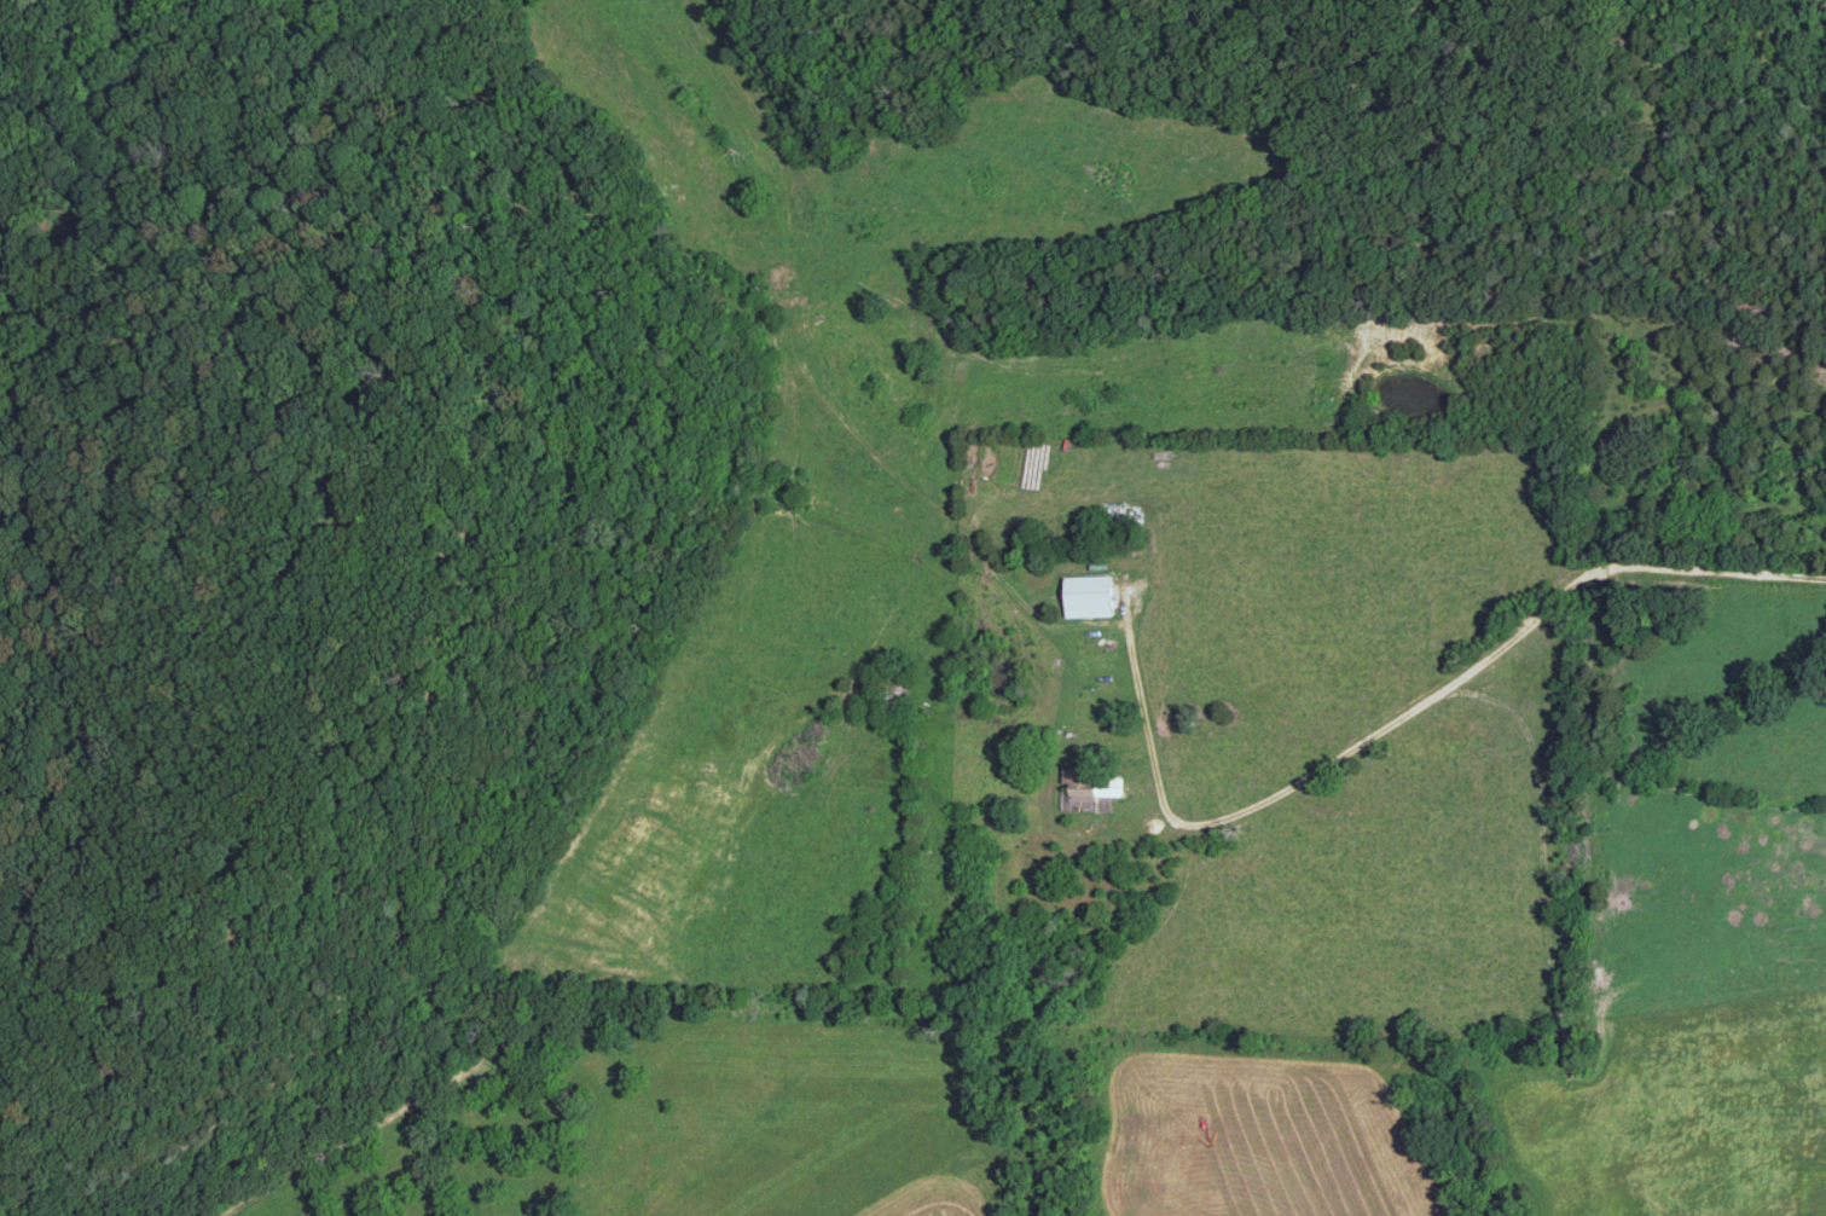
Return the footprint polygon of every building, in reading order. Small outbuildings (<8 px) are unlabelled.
[(1111,575),(1064,577),(1066,617),(1112,616),(1111,575)] [(1121,796),(1122,777),(1113,777),(1113,787),(1089,786),(1089,778),(1073,777),(1073,770),(1063,770),(1063,783),(1071,783),(1070,801),(1098,801),(1098,796),(1121,796)]
